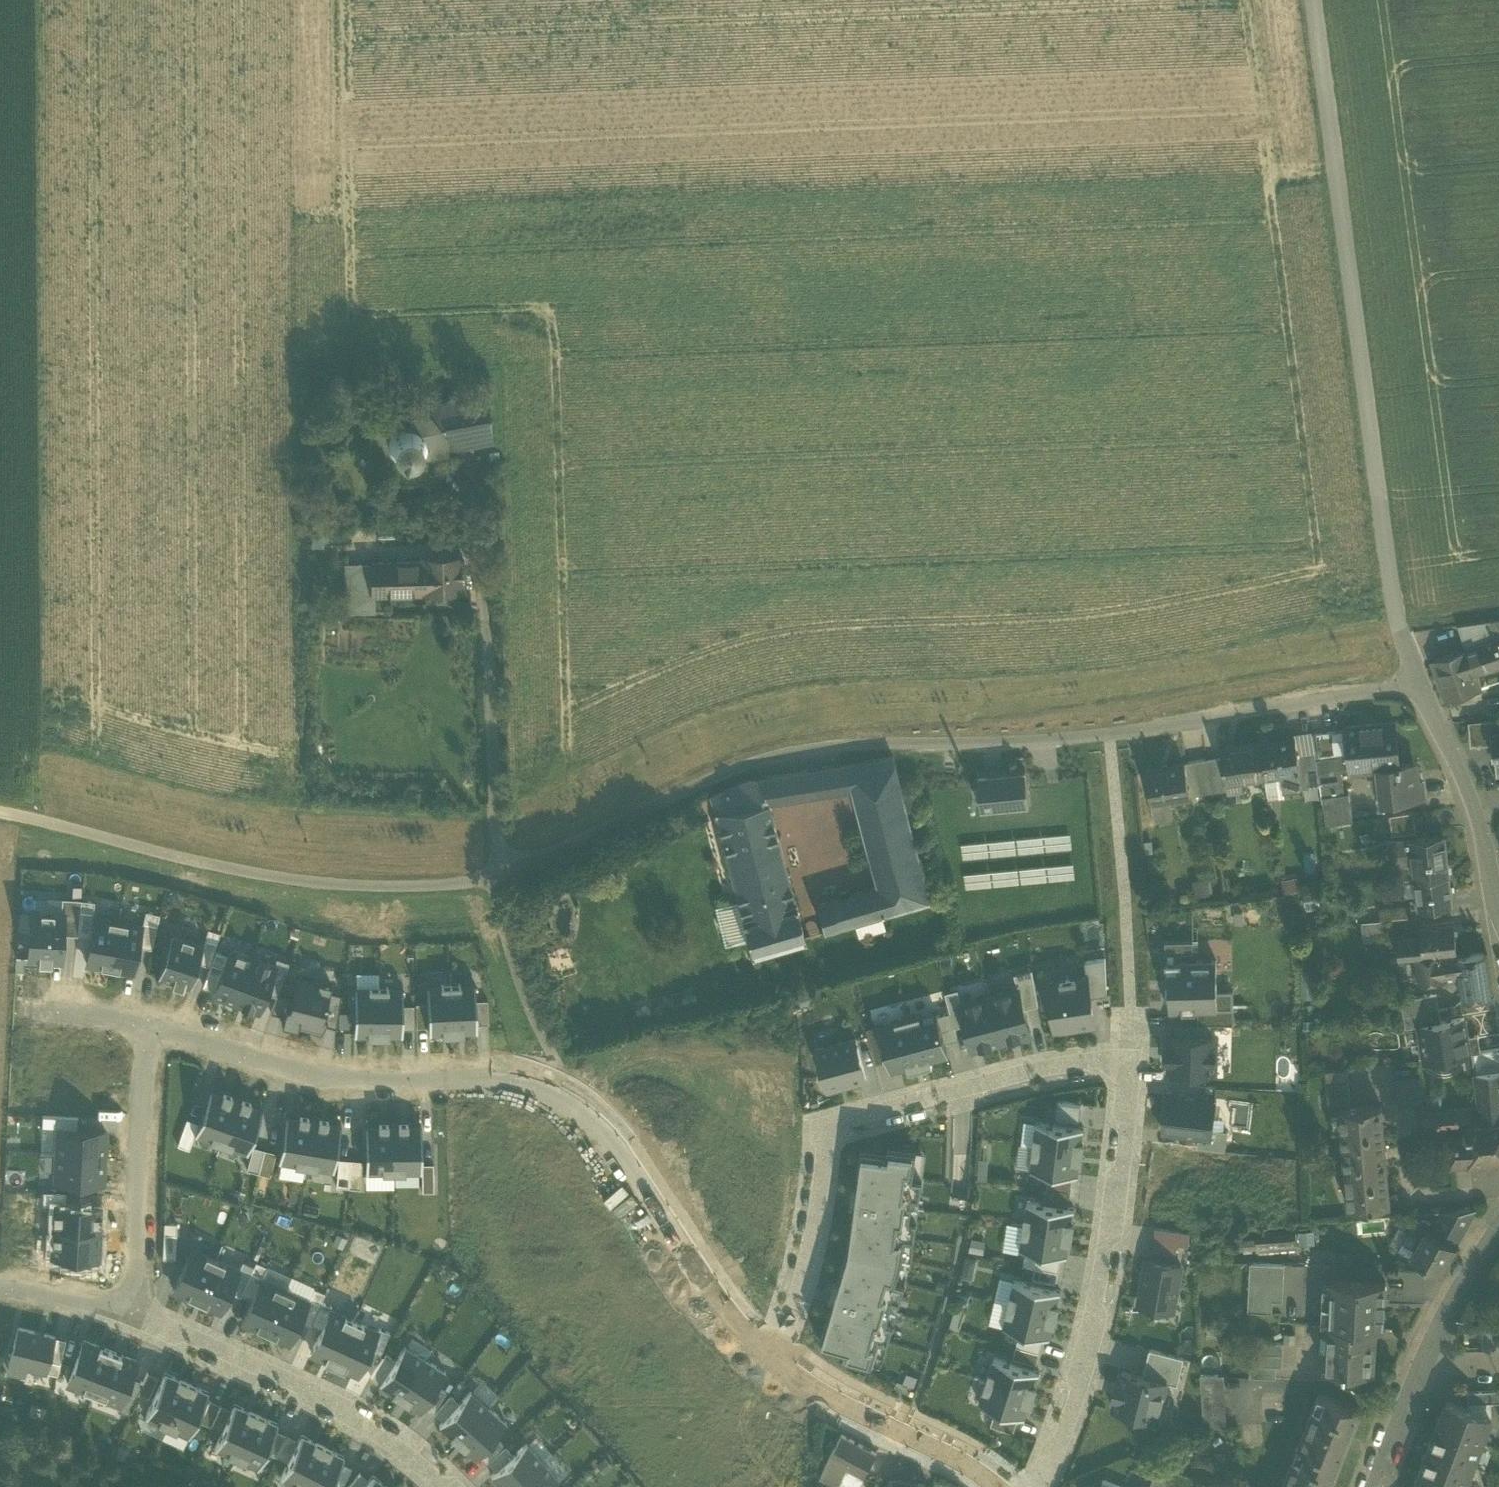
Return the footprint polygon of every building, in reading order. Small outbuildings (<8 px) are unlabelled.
[(447,435),(449,451),(470,446),(468,439),(493,432),(486,396),(455,402),(446,395),(430,410),(438,417),(444,427),(447,435)] [(446,460),(449,451),(447,435),(444,427),(438,417),(430,410),(416,405),(404,405),(392,408),(382,414),(374,423),(369,434),(367,447),(370,459),(375,469),(384,478),(395,483),(407,485),(419,484),(430,479),(439,470),(446,460)] [(420,553),(421,559),(423,588),(466,585),(463,549),(420,553)] [(421,559),(390,562),(393,591),(423,588),(421,559)] [(376,592),(393,591),(390,562),(372,563),(374,592),(376,592)] [(360,584),(362,607),(378,606),(376,592),(374,592),(372,563),(358,564),(360,584)] [(345,565),(346,585),(360,584),(358,564),(345,565)] [(360,584),(346,585),(348,609),(362,607),(360,584)] [(1460,623),(1468,652),(1498,642),(1498,618),(1460,623)] [(1483,669),(1481,659),(1498,653),(1498,642),(1468,652),(1437,661),(1448,697),(1488,685),(1483,669)] [(1481,659),(1483,669),(1498,664),(1498,653),(1481,659)] [(1473,742),(1495,740),(1494,730),(1498,730),(1498,718),(1471,720),(1473,742)] [(1351,769),(1379,766),(1400,764),(1400,762),(1396,720),(1344,725),(1344,728),(1337,729),(1340,747),(1347,746),(1351,769)] [(1337,729),(1313,733),(1315,750),(1316,759),(1341,755),(1340,747),(1337,729)] [(1295,736),(1298,753),(1315,750),(1313,733),(1295,736)] [(1264,775),(1281,772),(1300,769),(1298,753),(1295,736),(1259,741),(1222,746),(1223,756),(1228,789),(1244,786),(1243,778),(1264,775)] [(1342,770),(1351,769),(1347,746),(1340,747),(1341,755),(1342,763),(1343,763),(1342,770)] [(1316,759),(1315,750),(1298,753),(1300,769),(1303,785),(1320,783),(1319,772),(1316,759)] [(854,789),(879,884),(887,911),(932,898),(894,755),(847,763),(854,789)] [(1341,755),(1316,759),(1319,772),(1342,770),(1343,763),(1342,763),(1341,755)] [(1223,756),(1207,759),(1212,791),(1228,789),(1223,756)] [(1191,794),(1212,791),(1207,759),(1186,762),(1191,794)] [(1413,760),(1400,762),(1400,764),(1379,766),(1382,800),(1424,796),(1422,778),(1415,779),(1413,760)] [(1148,768),(1156,818),(1173,815),(1171,799),(1191,795),(1191,794),(1186,762),(1186,761),(1148,768)] [(847,763),(761,776),(768,803),(854,789),(847,763)] [(982,808),(1029,804),(1026,768),(978,773),(982,808)] [(1303,785),(1300,769),(1281,772),(1283,788),(1303,785)] [(1320,783),(1322,797),(1345,793),(1342,770),(1319,772),(1320,783)] [(1284,796),(1283,788),(1281,772),(1264,775),(1268,799),(1284,796)] [(738,899),(743,918),(795,903),(768,803),(761,776),(748,778),(710,794),(738,899)] [(1349,793),(1345,793),(1322,797),(1326,824),(1353,820),(1349,793)] [(1391,814),(1394,834),(1417,830),(1414,811),(1391,814)] [(1409,837),(1411,859),(1413,877),(1415,877),(1449,873),(1445,833),(1409,837)] [(1392,861),(1411,859),(1409,837),(1390,840),(1392,861)] [(979,869),(965,871),(966,885),(980,884),(979,869)] [(1415,877),(1418,897),(1419,906),(1453,902),(1449,873),(1415,877)] [(883,912),(887,911),(879,884),(817,902),(824,929),(856,920),(883,912)] [(64,910),(63,932),(77,933),(81,897),(62,896),(61,910),(64,910)] [(77,933),(91,934),(95,914),(93,913),(94,899),(81,897),(77,933)] [(743,918),(738,899),(714,906),(725,944),(747,938),(742,918),(743,918)] [(747,938),(751,951),(805,935),(796,903),(795,903),(743,918),(742,918),(747,938)] [(1387,906),(1388,918),(1408,916),(1407,904),(1387,906)] [(145,908),(142,922),(138,943),(151,946),(159,911),(145,908)] [(31,910),(20,909),(19,929),(30,929),(31,910)] [(61,910),(31,909),(31,910),(30,929),(28,957),(38,957),(38,962),(52,962),(52,958),(62,959),(63,932),(64,910),(61,910)] [(883,912),(856,920),(860,935),(887,928),(883,912)] [(95,914),(91,934),(86,961),(110,965),(118,918),(95,914)] [(142,922),(118,918),(110,965),(133,970),(138,943),(142,922)] [(1390,933),(1388,918),(1362,921),(1363,936),(1390,933)] [(1421,924),(1422,934),(1424,954),(1458,951),(1454,920),(1421,924)] [(208,926),(203,940),(198,960),(209,963),(220,930),(208,926)] [(171,930),(158,974),(190,985),(198,960),(203,940),(171,930)] [(1417,955),(1424,954),(1422,934),(1399,936),(1401,956),(1417,955)] [(1193,939),(1165,939),(1165,951),(1167,951),(1175,951),(1194,951),(1193,939)] [(252,955),(230,946),(227,954),(214,987),(213,991),(235,999),(252,955)] [(203,983),(214,987),(227,954),(215,950),(203,983)] [(1458,954),(1458,951),(1424,954),(1417,955),(1421,981),(1445,978),(1459,976),(1463,998),(1493,993),(1486,950),(1458,954)] [(274,963),(252,955),(235,999),(258,1008),(265,989),(275,963),(274,963)] [(276,955),(274,963),(275,963),(265,989),(276,993),(277,991),(289,960),(276,955)] [(1088,975),(1091,995),(1107,993),(1105,956),(1085,959),(1087,975),(1088,975)] [(1168,959),(1166,959),(1166,975),(1166,979),(1169,979),(1169,999),(1169,1009),(1197,1009),(1234,1007),(1233,988),(1217,989),(1217,958),(1175,959),(1168,959)] [(1033,967),(1014,972),(1018,986),(1019,986),(1025,1006),(1039,1002),(1033,967)] [(354,969),(354,983),(379,983),(379,969),(354,969)] [(331,981),(297,972),(292,995),(290,994),(288,1002),(286,1002),(283,1013),(281,1021),(297,1025),(298,1021),(322,1027),(324,1022),(326,1012),(323,1011),(329,989),(331,981)] [(1056,1029),(1093,1023),(1089,998),(1091,998),(1091,995),(1088,975),(1087,975),(1048,981),(1056,1029)] [(475,980),(450,981),(453,1030),(477,1029),(477,1022),(476,998),(475,980)] [(450,981),(426,982),(427,1000),(428,1024),(428,1031),(453,1030),(450,981)] [(379,983),(354,983),(354,1001),(354,1025),(354,1032),(378,1032),(379,983)] [(402,984),(379,983),(378,1032),(402,1032),(402,1026),(402,1003),(402,984)] [(1018,986),(990,994),(1002,1039),(1031,1031),(1025,1006),(1019,986),(1018,986)] [(954,1025),(966,1022),(961,1002),(962,1001),(958,987),(945,990),(950,1010),(954,1025)] [(336,1025),(341,992),(329,989),(323,1011),(326,1012),(324,1022),(336,1025)] [(276,993),(270,1010),(283,1013),(286,1002),(288,1002),(290,994),(277,991),(276,993)] [(1441,1020),(1439,1008),(1437,991),(1401,997),(1404,1014),(1406,1026),(1419,1024),(1419,1023),(1441,1020)] [(966,1022),(973,1047),(1002,1039),(990,994),(962,1001),(961,1002),(966,1022)] [(488,997),(476,998),(477,1022),(489,1021),(488,997)] [(416,1024),(428,1024),(427,1000),(415,1001),(416,1024)] [(354,1025),(354,1001),(342,1001),(342,1025),(354,1025)] [(414,1003),(402,1003),(402,1026),(414,1027),(414,1003)] [(937,1007),(908,1015),(921,1065),(933,1062),(932,1058),(950,1053),(946,1040),(939,1013),(937,1007)] [(1234,1007),(1197,1009),(1198,1022),(1212,1022),(1234,1022),(1234,1007)] [(950,1010),(939,1013),(946,1040),(957,1037),(954,1025),(950,1010)] [(910,1068),(921,1065),(908,1015),(878,1023),(888,1057),(891,1069),(908,1064),(910,1068)] [(1425,1059),(1469,1052),(1466,1035),(1463,1016),(1441,1020),(1419,1023),(1419,1024),(1425,1059)] [(1176,1034),(1212,1034),(1212,1022),(1198,1022),(1176,1021),(1176,1034)] [(876,1060),(888,1057),(878,1023),(867,1026),(876,1060)] [(1039,1031),(1011,1038),(1015,1054),(1043,1048),(1039,1031)] [(1176,1034),(1170,1033),(1169,1044),(1165,1044),(1165,1058),(1169,1058),(1169,1069),(1216,1070),(1217,1037),(1217,1034),(1212,1034),(1176,1034)] [(1478,1033),(1466,1035),(1469,1052),(1472,1052),(1481,1051),(1481,1050),(1478,1033)] [(866,1075),(856,1037),(817,1047),(828,1086),(866,1075)] [(1229,1037),(1217,1037),(1216,1070),(1228,1070),(1229,1037)] [(1474,1071),(1498,1069),(1498,1047),(1481,1050),(1481,1051),(1472,1052),(1474,1071)] [(1326,1070),(1329,1104),(1351,1102),(1348,1068),(1326,1070)] [(1485,1120),(1498,1118),(1498,1069),(1474,1071),(1479,1105),(1483,1104),(1485,1120)] [(1395,1078),(1397,1102),(1422,1100),(1422,1096),(1421,1076),(1395,1078)] [(222,1092),(209,1087),(198,1120),(194,1132),(220,1141),(236,1096),(231,1095),(232,1092),(223,1089),(222,1092)] [(1215,1099),(1167,1093),(1163,1129),(1199,1133),(1211,1135),(1212,1127),(1215,1099)] [(251,1098),(242,1095),(241,1098),(236,1096),(220,1141),(247,1150),(262,1106),(249,1101),(251,1098)] [(1082,1103),(1057,1100),(1055,1119),(1079,1122),(1082,1103)] [(1340,1107),(1349,1206),(1390,1202),(1381,1103),(1340,1107)] [(1470,1105),(1471,1121),(1481,1120),(1485,1120),(1483,1104),(1479,1105),(1470,1105)] [(1423,1108),(1423,1126),(1466,1123),(1466,1122),(1471,1121),(1470,1105),(1423,1108)] [(299,1114),(286,1112),(278,1159),(306,1163),(313,1117),(308,1116),(309,1113),(299,1111),(299,1114)] [(41,1113),(41,1125),(58,1126),(76,1127),(77,1115),(41,1113)] [(328,1116),(319,1115),(319,1118),(313,1117),(306,1163),(333,1168),(341,1121),(327,1119),(328,1116)] [(187,1116),(177,1143),(189,1147),(194,1132),(198,1120),(187,1116)] [(365,1123),(365,1170),(393,1169),(393,1123),(393,1122),(388,1122),(388,1119),(379,1120),(379,1122),(365,1123)] [(421,1161),(421,1122),(407,1122),(407,1119),(398,1119),(398,1123),(393,1123),(393,1169),(421,1169),(421,1161)] [(1034,1143),(1037,1120),(1025,1119),(1022,1142),(1034,1143)] [(1467,1131),(1469,1159),(1469,1160),(1498,1157),(1498,1119),(1485,1120),(1481,1120),(1471,1121),(1466,1122),(1466,1123),(1467,1131)] [(1085,1126),(1037,1120),(1034,1143),(1082,1149),(1085,1126)] [(589,1302),(632,1279),(602,1222),(554,1162),(508,1122),(475,1157),(517,1195),(561,1251),(589,1302)] [(40,1151),(56,1152),(58,1126),(41,1125),(40,1151)] [(58,1126),(56,1152),(104,1154),(105,1128),(76,1127),(58,1126)] [(1225,1148),(1227,1129),(1212,1127),(1211,1135),(1199,1133),(1197,1145),(1225,1148)] [(1450,1161),(1469,1159),(1467,1131),(1447,1133),(1450,1161)] [(1034,1143),(1022,1142),(1020,1142),(1017,1166),(1031,1168),(1034,1143)] [(1082,1149),(1034,1143),(1031,1168),(1079,1173),(1082,1149)] [(264,1147),(253,1144),(247,1167),(258,1170),(264,1147)] [(845,1353),(873,1362),(880,1337),(889,1340),(895,1321),(888,1319),(894,1297),(901,1299),(906,1281),(898,1278),(903,1257),(907,1236),(915,1236),(918,1217),(911,1216),(914,1194),(921,1195),(923,1176),(914,1174),(917,1149),(888,1145),(887,1151),(861,1147),(857,1180),(858,1181),(857,1187),(853,1186),(850,1207),(854,1208),(853,1214),(852,1214),(848,1247),(840,1276),(841,1277),(839,1283),(836,1282),(830,1301),(834,1303),(832,1308),(831,1308),(822,1340),(846,1348),(845,1353)] [(269,1173),(276,1150),(264,1147),(258,1170),(269,1173)] [(56,1152),(55,1178),(103,1180),(104,1154),(56,1152)] [(338,1156),(336,1184),(348,1185),(350,1157),(338,1156)] [(989,1157),(980,1156),(978,1178),(987,1178),(989,1157)] [(362,1158),(350,1157),(348,1185),(360,1186),(362,1158)] [(433,1161),(421,1161),(421,1169),(422,1189),(434,1189),(433,1161)] [(365,1170),(366,1185),(394,1185),(393,1169),(365,1170)] [(1048,1174),(1047,1185),(1071,1188),(1072,1177),(1048,1174)] [(42,1202),(54,1203),(54,1201),(66,1202),(66,1190),(43,1189),(42,1202)] [(1075,1207),(1027,1200),(1024,1223),(1072,1230),(1075,1207)] [(54,1203),(52,1228),(101,1230),(102,1204),(66,1202),(54,1201),(54,1203)] [(1432,1230),(1457,1244),(1477,1207),(1443,1210),(1432,1230)] [(1020,1247),(1024,1223),(1007,1220),(1003,1249),(1020,1252),(1020,1247)] [(164,1221),(162,1256),(175,1257),(177,1221),(164,1221)] [(1072,1230),(1024,1223),(1020,1247),(1068,1254),(1072,1230)] [(1156,1226),(1154,1240),(1177,1243),(1188,1245),(1190,1231),(1156,1226)] [(1399,1247),(1442,1271),(1457,1244),(1432,1230),(1426,1226),(1420,1237),(1409,1231),(1399,1247)] [(99,1257),(101,1230),(52,1228),(51,1255),(75,1256),(99,1257)] [(1256,1238),(1257,1250),(1297,1246),(1296,1234),(1256,1238)] [(986,1239),(972,1236),(969,1250),(984,1253),(986,1239)] [(1176,1255),(1177,1243),(1154,1240),(1152,1252),(1176,1255)] [(196,1298),(215,1256),(192,1246),(173,1287),(196,1298)] [(1061,1259),(1025,1252),(1023,1263),(1035,1266),(1059,1270),(1061,1259)] [(74,1270),(75,1256),(51,1255),(36,1254),(35,1266),(74,1270)] [(977,1256),(967,1254),(962,1276),(973,1278),(977,1256)] [(215,1256),(196,1298),(220,1309),(229,1288),(238,1267),(215,1256)] [(1181,1263),(1147,1257),(1138,1302),(1172,1309),(1181,1263)] [(229,1288),(240,1293),(241,1292),(254,1264),(242,1259),(238,1267),(229,1288)] [(241,1292),(252,1297),(261,1277),(267,1265),(256,1259),(254,1264),(241,1292)] [(1250,1262),(1248,1310),(1272,1312),(1273,1300),(1282,1300),(1284,1264),(1250,1262)] [(1057,1282),(1059,1270),(1035,1266),(1033,1277),(1057,1282)] [(291,1273),(284,1288),(307,1298),(313,1285),(314,1283),(291,1273)] [(1009,1301),(1014,1278),(1001,1275),(995,1298),(1009,1301)] [(261,1277),(252,1297),(242,1319),(265,1330),(284,1288),(261,1277)] [(1061,1289),(1014,1278),(1009,1301),(1056,1312),(1061,1289)] [(1386,1281),(1330,1278),(1327,1323),(1375,1325),(1375,1326),(1384,1327),(1386,1281)] [(321,1299),(325,1291),(313,1285),(307,1298),(308,1298),(299,1318),(310,1323),(311,1321),(321,1299)] [(299,1318),(308,1298),(307,1298),(284,1288),(265,1330),(289,1340),(299,1318)] [(1009,1301),(995,1298),(990,1321),(1003,1325),(1009,1301)] [(321,1299),(311,1321),(322,1326),(330,1308),(332,1304),(321,1299)] [(1056,1312),(1009,1301),(1003,1325),(1050,1336),(1056,1312)] [(965,1308),(956,1305),(950,1325),(960,1328),(965,1308)] [(354,1319),(330,1308),(322,1326),(311,1350),(335,1361),(354,1319)] [(377,1330),(354,1319),(335,1361),(358,1372),(369,1348),(377,1330)] [(1325,1368),(1372,1371),(1375,1326),(1375,1325),(1327,1323),(1325,1368)] [(46,1368),(54,1335),(18,1326),(7,1368),(24,1372),(26,1364),(46,1368)] [(390,1331),(379,1326),(377,1330),(369,1348),(380,1353),(390,1331)] [(1042,1340),(1019,1333),(1016,1345),(1039,1351),(1042,1340)] [(66,1338),(54,1335),(46,1368),(45,1370),(57,1373),(63,1351),(66,1338)] [(93,1391),(110,1348),(84,1338),(77,1356),(67,1381),(93,1391)] [(1259,1341),(1258,1365),(1276,1366),(1282,1366),(1283,1342),(1259,1341)] [(400,1396),(425,1356),(405,1343),(396,1358),(381,1381),(379,1383),(400,1396)] [(1016,1345),(1013,1356),(1036,1363),(1039,1351),(1016,1345)] [(136,1358),(110,1348),(93,1391),(120,1401),(130,1375),(136,1358)] [(1150,1348),(1143,1375),(1167,1381),(1177,1384),(1184,1356),(1150,1348)] [(67,1381),(77,1356),(63,1351),(57,1373),(54,1385),(65,1388),(67,1381)] [(370,1374),(381,1381),(396,1358),(386,1351),(370,1374)] [(1040,1370),(994,1355),(987,1378),(1032,1393),(1040,1370)] [(425,1356),(400,1396),(420,1409),(423,1404),(436,1384),(445,1369),(425,1356)] [(1276,1378),(1276,1366),(1258,1365),(1250,1365),(1249,1377),(1276,1378)] [(143,1381),(138,1392),(148,1397),(158,1375),(148,1370),(143,1381)] [(167,1424),(187,1381),(164,1370),(145,1414),(167,1424)] [(1143,1375),(1123,1370),(1120,1381),(1117,1380),(1113,1395),(1116,1395),(1113,1407),(1157,1418),(1167,1381),(1143,1375)] [(143,1381),(130,1375),(120,1401),(117,1408),(128,1412),(138,1392),(143,1381)] [(1203,1420),(1204,1427),(1226,1426),(1222,1376),(1201,1375),(1203,1420)] [(499,1392),(481,1376),(470,1388),(488,1404),(499,1392)] [(1032,1393),(987,1378),(979,1401),(1025,1416),(1032,1393)] [(208,1390),(195,1384),(187,1381),(167,1424),(188,1434),(208,1390)] [(423,1404),(433,1410),(446,1390),(436,1384),(423,1404)] [(457,1439),(488,1404),(470,1388),(459,1401),(443,1419),(439,1423),(457,1439)] [(1468,1390),(1468,1402),(1491,1401),(1493,1401),(1492,1389),(1468,1390)] [(450,1393),(434,1411),(443,1419),(459,1401),(450,1393)] [(1282,1486),(1329,1486),(1360,1409),(1324,1395),(1318,1395),(1282,1486)] [(210,1397),(200,1419),(211,1424),(211,1422),(221,1402),(210,1397)] [(1483,1441),(1492,1417),(1468,1408),(1447,1400),(1438,1424),(1483,1441)] [(1468,1402),(1468,1408),(1492,1417),(1491,1401),(1468,1402)] [(211,1422),(222,1427),(232,1407),(221,1402),(211,1422)] [(236,1456),(256,1412),(234,1402),(232,1407),(222,1427),(214,1445),(236,1456)] [(488,1404),(457,1439),(475,1455),(478,1452),(494,1434),(506,1420),(488,1404)] [(1017,1418),(995,1411),(991,1424),(1013,1431),(1017,1418)] [(278,1422),(256,1412),(236,1456),(258,1465),(265,1449),(275,1427),(278,1422)] [(161,1437),(167,1424),(145,1414),(139,1427),(161,1437)] [(167,1424),(161,1437),(159,1440),(181,1451),(188,1434),(167,1424)] [(1474,1464),(1483,1441),(1438,1424),(1429,1447),(1474,1464)] [(286,1432),(275,1427),(265,1449),(276,1454),(286,1432)] [(820,1476),(838,1485),(847,1465),(864,1474),(876,1451),(841,1432),(820,1476)] [(277,1454),(288,1460),(298,1438),(288,1433),(277,1454)] [(280,1475),(301,1486),(323,1444),(301,1433),(298,1438),(288,1460),(280,1475)] [(543,1459),(552,1451),(536,1433),(527,1441),(543,1459)] [(478,1452),(487,1460),(503,1442),(494,1434),(478,1452)] [(543,1459),(527,1441),(513,1453),(495,1469),(491,1473),(503,1486),(511,1486),(543,1459)] [(323,1444),(301,1486),(304,1486),(328,1486),(330,1481),(341,1460),(344,1455),(323,1444)] [(487,1460),(495,1469),(513,1453),(505,1444),(487,1460)] [(1474,1464),(1429,1447),(1420,1470),(1464,1486),(1465,1486),(1474,1464)] [(552,1451),(543,1459),(559,1477),(568,1469),(552,1451)] [(511,1486),(547,1486),(559,1477),(543,1459),(511,1486)] [(352,1465),(341,1460),(330,1481),(341,1486),(352,1465)] [(838,1485),(841,1486),(859,1486),(864,1474),(847,1465),(838,1485)] [(369,1478),(360,1470),(346,1486),(362,1486),(369,1478)] [(1420,1470),(1414,1486),(1464,1486),(1420,1470)] [(1149,1486),(1162,1486),(1167,1476),(1155,1471),(1149,1486)] [(373,1473),(369,1478),(362,1486),(390,1486),(373,1473)] [(929,1483),(894,1478),(893,1486),(929,1486),(929,1483)]
